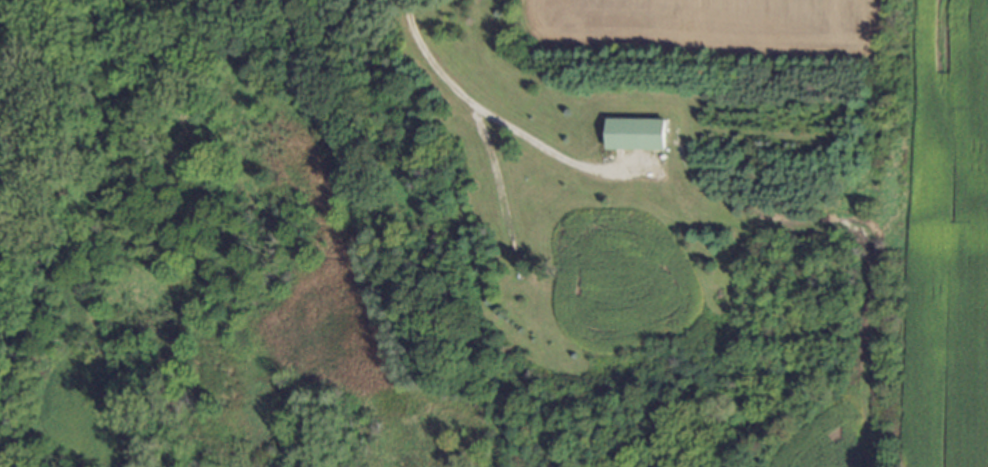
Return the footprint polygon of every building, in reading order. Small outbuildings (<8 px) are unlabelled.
[(607,150),(665,151),(666,120),(608,119),(607,150)]
